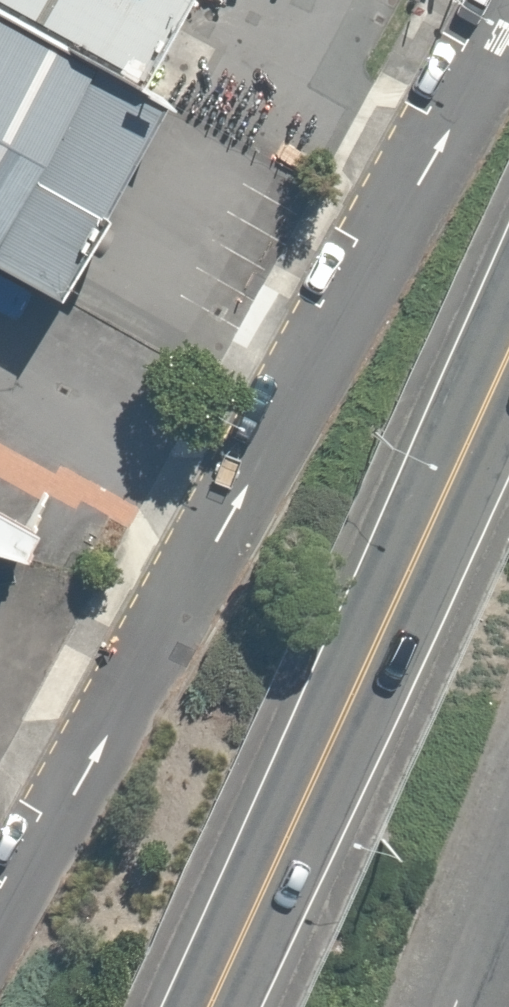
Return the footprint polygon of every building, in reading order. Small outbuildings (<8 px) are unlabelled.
[(145,91),(196,0),(0,0),(0,10),(145,91)] [(145,91),(0,10),(0,268),(62,303),(107,220),(171,105),(145,91)] [(22,562),(38,537),(0,516),(0,556),(22,562)]
